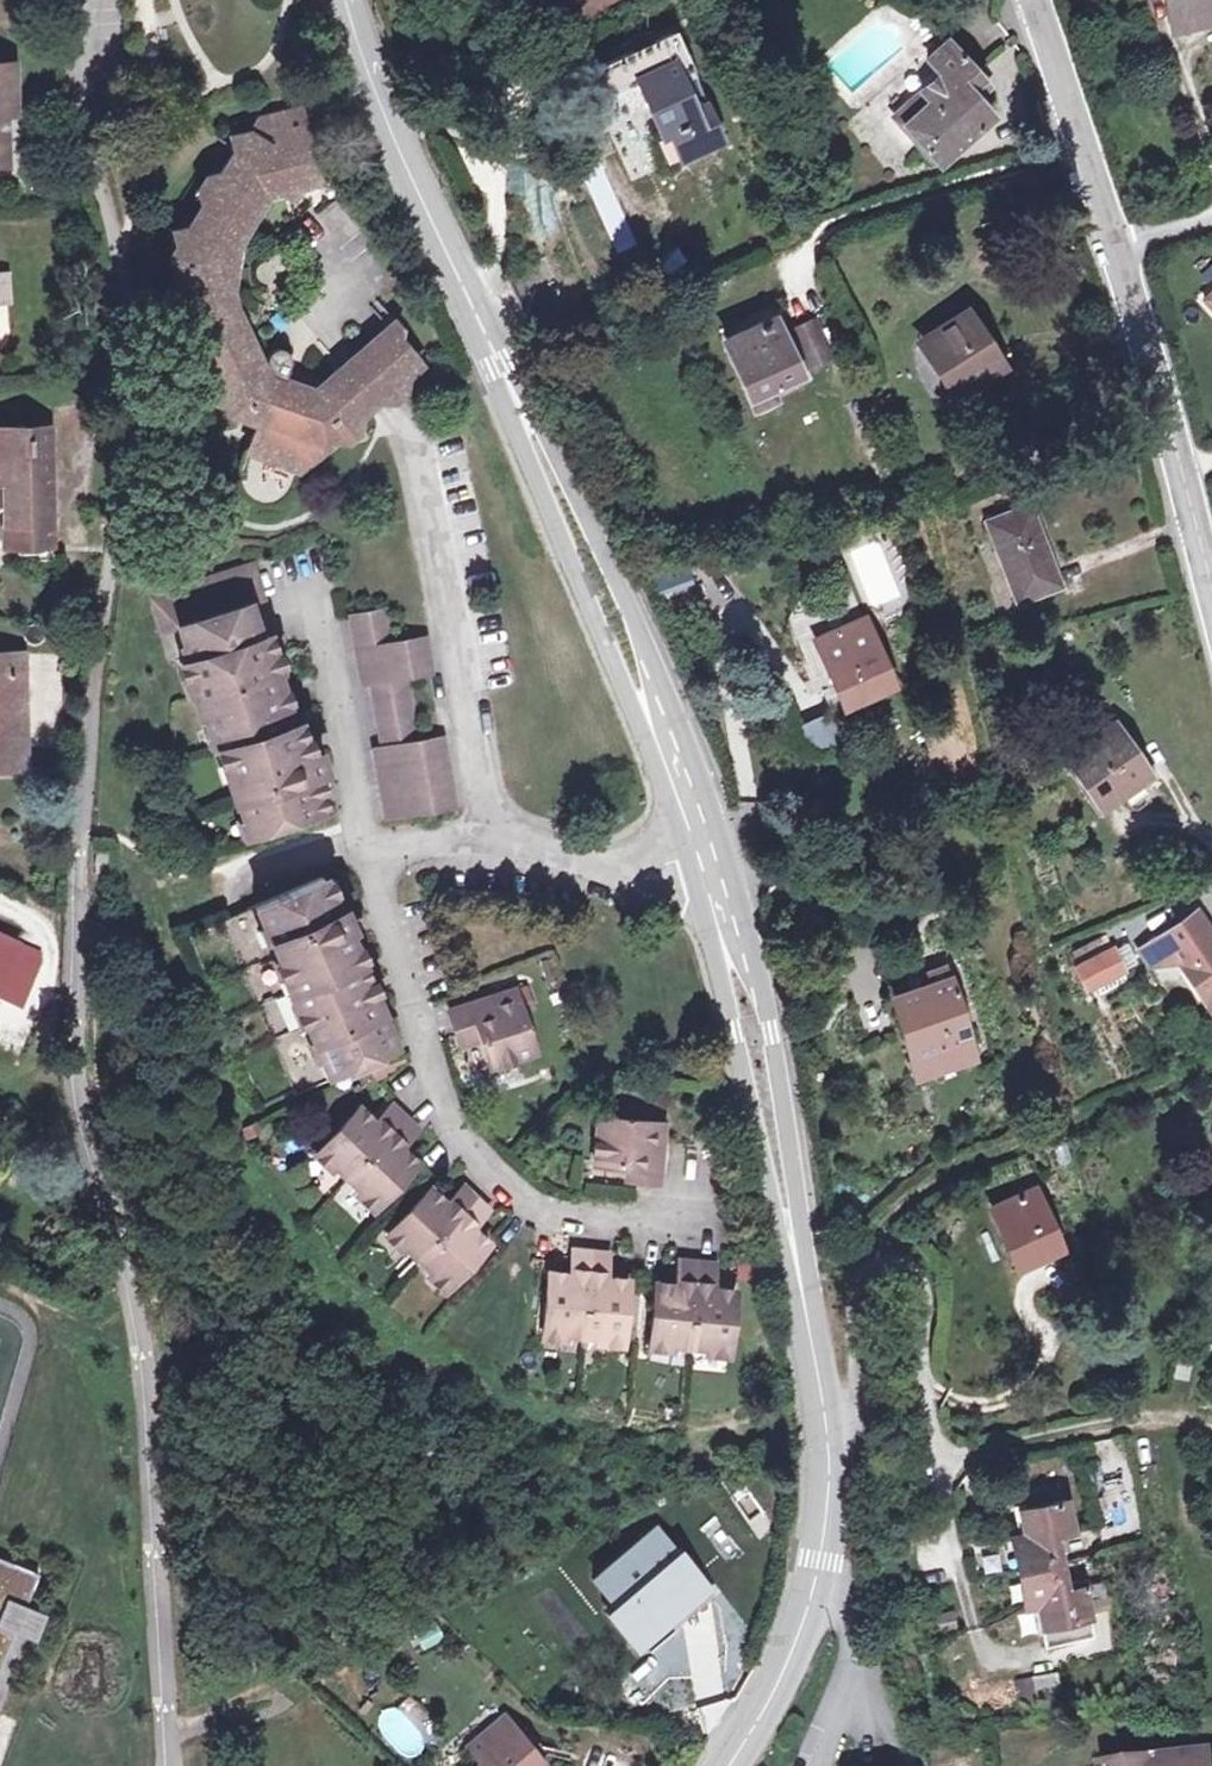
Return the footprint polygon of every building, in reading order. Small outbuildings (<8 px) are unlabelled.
[(609,0),(577,0),(585,13),(609,0)] [(1176,17),(1211,10),(1211,0),(1173,0),(1176,17)] [(1176,17),(1180,34),(1211,27),(1211,10),(1176,17)] [(672,173),(728,151),(683,35),(654,47),(662,68),(636,79),(672,173)] [(940,71),(922,88),(931,98),(906,124),(941,163),(994,113),(978,97),(964,82),(978,70),(948,38),(927,57),(940,71)] [(9,169),(8,120),(16,119),(14,66),(0,66),(0,170),(9,169)] [(991,85),(978,70),(964,82),(978,97),(991,85)] [(931,98),(922,88),(896,114),(906,124),(931,98)] [(321,181),(298,109),(256,121),(247,131),(171,251),(187,324),(230,415),(258,425),(252,449),(302,467),(420,366),(387,327),(320,382),(290,369),(291,364),(290,359),(288,355),(284,352),(281,351),(277,350),(271,352),(265,358),(264,361),(264,365),(265,369),(266,371),(270,376),(275,377),(274,382),(267,380),(237,314),(233,301),(231,294),(231,279),(236,242),(269,194),(321,181)] [(0,279),(0,306),(9,306),(8,279),(0,279)] [(1202,296),(1211,308),(1211,287),(1202,296)] [(957,391),(997,367),(967,317),(927,342),(957,391)] [(819,320),(798,330),(814,365),(835,355),(819,320)] [(756,392),(802,371),(778,321),(733,341),(756,392)] [(809,387),(802,371),(756,392),(764,408),(809,387)] [(5,457),(5,480),(6,544),(52,544),(51,425),(0,424),(0,457),(5,457)] [(990,522),(1010,579),(1021,575),(1029,600),(1062,587),(1033,507),(990,522)] [(150,596),(160,632),(177,627),(246,605),(263,599),(253,565),(150,596)] [(1021,575),(1010,579),(1019,604),(1029,600),(1021,575)] [(177,627),(187,660),(257,639),(246,605),(177,627)] [(417,744),(406,678),(429,674),(423,639),(390,644),(385,613),(351,619),(362,685),(373,683),(384,748),(375,750),(387,818),(452,808),(441,740),(417,744)] [(830,709),(891,685),(865,618),(815,637),(833,684),(822,689),(826,698),(830,709)] [(257,639),(187,660),(178,663),(184,682),(190,688),(202,727),(212,736),(216,748),(223,769),(228,767),(234,784),(228,786),(245,835),(322,809),(310,776),(321,772),(315,753),(303,757),(295,724),(291,725),(279,687),(270,690),(266,674),(276,671),(268,647),(265,636),(257,639)] [(0,653),(0,743),(24,742),(22,652),(0,653)] [(832,715),(807,724),(815,745),(841,735),(832,715)] [(1099,810),(1120,796),(1116,790),(1142,772),(1113,729),(1066,761),(1099,810)] [(25,767),(24,742),(0,743),(0,768),(25,767)] [(1142,772),(1116,790),(1120,796),(1135,786),(1146,779),(1142,772)] [(322,878),(253,908),(290,993),(325,1076),(393,1048),(343,931),(349,928),(341,909),(335,912),(322,878)] [(219,922),(292,1091),(294,1096),(328,1082),(325,1076),(290,993),(253,908),(223,920),(219,922)] [(1202,915),(1167,938),(1187,968),(1211,1005),(1211,930),(1202,915)] [(22,946),(0,936),(0,989),(22,946)] [(1187,968),(1167,938),(1144,953),(1156,972),(1187,968)] [(1116,953),(1078,969),(1086,991),(1125,975),(1116,953)] [(923,1060),(978,1042),(954,971),(934,977),(938,988),(903,1000),(923,1060)] [(514,989),(488,998),(492,1010),(518,1002),(514,989)] [(533,1055),(518,1002),(492,1010),(488,998),(448,1011),(454,1033),(476,1026),(480,1041),(489,1069),(533,1055)] [(458,1048),(480,1041),(476,1026),(454,1033),(458,1048)] [(978,1042),(923,1060),(928,1076),(983,1057),(978,1042)] [(334,1167),(344,1177),(357,1189),(351,1195),(368,1213),(405,1175),(389,1159),(399,1149),(416,1130),(391,1104),(372,1124),(363,1133),(347,1117),(310,1154),(328,1173),(334,1167)] [(358,1107),(347,1117),(363,1133),(372,1124),(358,1107)] [(655,1185),(659,1154),(649,1153),(652,1126),(597,1120),(592,1168),(624,1170),(638,1172),(636,1184),(655,1185)] [(662,1127),(652,1126),(649,1153),(659,1154),(662,1127)] [(405,1175),(415,1165),(399,1149),(389,1159),(405,1175)] [(623,1183),(636,1184),(638,1172),(624,1170),(623,1183)] [(434,1217),(418,1201),(383,1238),(401,1256),(406,1251),(429,1273),(425,1277),(441,1293),(475,1259),(458,1242),(470,1230),(487,1213),(462,1188),(446,1205),(434,1217)] [(430,1188),(418,1201),(434,1217),(446,1205),(430,1188)] [(996,1213),(1017,1261),(1035,1254),(1039,1264),(1066,1253),(1041,1194),(996,1213)] [(487,1246),(470,1230),(458,1242),(475,1259),(487,1246)] [(566,1291),(545,1290),(540,1338),(560,1340),(561,1334),(597,1338),(596,1345),(619,1348),(625,1298),(601,1294),(603,1281),(606,1258),(570,1253),(567,1276),(566,1291)] [(1035,1254),(1017,1261),(1021,1271),(1039,1264),(1035,1254)] [(674,1301),(653,1298),(647,1351),(668,1353),(669,1346),(704,1351),(703,1357),(727,1360),(733,1309),(709,1306),(710,1293),(713,1270),(677,1265),(675,1287),(674,1301)] [(547,1273),(545,1290),(566,1291),(567,1276),(547,1273)] [(626,1284),(603,1281),(601,1294),(625,1298),(626,1284)] [(654,1285),(653,1298),(674,1301),(675,1287),(654,1285)] [(734,1296),(710,1293),(709,1306),(733,1309),(734,1296)] [(1023,1547),(1054,1540),(1052,1534),(1088,1529),(1086,1520),(1077,1521),(1073,1504),(1025,1513),(1030,1538),(1022,1540),(1023,1547)] [(662,1527),(596,1575),(612,1598),(603,1605),(629,1640),(638,1633),(649,1647),(672,1630),(662,1615),(704,1584),(662,1527)] [(1029,1576),(1065,1567),(1060,1541),(1054,1540),(1023,1547),(1029,1576)] [(0,1558),(0,1668),(15,1633),(32,1640),(44,1610),(26,1603),(38,1574),(0,1558)] [(1070,1588),(1065,1567),(1029,1576),(1036,1611),(1043,1609),(1064,1605),(1063,1599),(1099,1591),(1097,1584),(1070,1588)] [(1064,1605),(1043,1609),(1051,1648),(1102,1638),(1095,1606),(1111,1603),(1109,1588),(1099,1591),(1063,1599),(1064,1605)] [(1120,1601),(1111,1603),(1114,1612),(1122,1611),(1120,1601)] [(953,1611),(927,1617),(931,1633),(957,1626),(953,1611)] [(1066,1674),(1039,1680),(1047,1717),(1074,1711),(1066,1674)] [(511,1718),(487,1735),(500,1753),(524,1736),(511,1718)] [(483,1765),(540,1765),(544,1763),(524,1736),(500,1753),(487,1735),(475,1745),(488,1763),(483,1765)] [(1115,1765),(1211,1765),(1211,1752),(1115,1765)]
